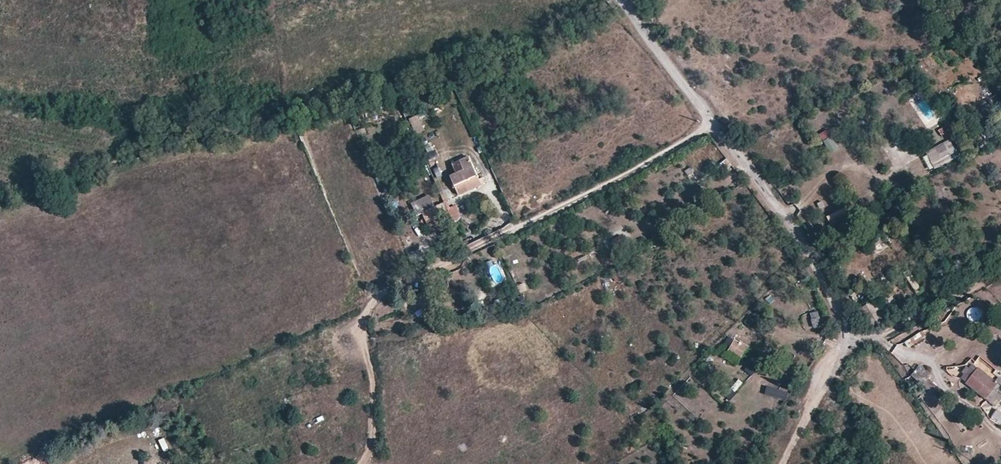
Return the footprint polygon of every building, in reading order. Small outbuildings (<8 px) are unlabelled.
[(425,129),(418,112),(409,116),(417,132),(425,129)] [(217,122),(226,121),(226,113),(215,114),(216,122),(217,122)] [(820,134),(831,153),(838,149),(827,130),(820,134)] [(927,152),(934,164),(958,151),(951,138),(938,145),(927,152)] [(468,158),(460,162),(464,171),(457,174),(450,177),(459,197),(481,187),(468,158)] [(719,162),(723,171),(732,167),(728,158),(719,162)] [(464,171),(460,162),(453,165),(457,174),(464,171)] [(447,210),(450,208),(443,192),(440,194),(444,203),(447,210)] [(422,213),(435,207),(430,196),(411,205),(416,216),(422,213)] [(441,216),(449,213),(447,210),(444,203),(435,207),(422,213),(427,223),(441,216)] [(450,208),(447,210),(449,213),(452,221),(460,217),(455,206),(450,208)] [(827,215),(833,230),(853,221),(847,207),(827,215)] [(446,226),(441,216),(427,223),(432,233),(446,226)] [(947,245),(952,256),(961,251),(956,241),(947,245)] [(427,291),(419,296),(425,306),(433,302),(427,291)] [(422,307),(416,297),(407,302),(413,312),(422,307)] [(861,308),(871,326),(884,318),(873,300),(866,305),(861,308)] [(970,321),(980,318),(977,307),(967,309),(970,321)] [(822,326),(820,318),(799,322),(802,331),(822,326)] [(904,341),(908,348),(924,339),(920,332),(904,341)] [(724,344),(730,348),(733,341),(728,338),(724,344)] [(728,352),(732,355),(739,343),(734,340),(733,341),(730,348),(728,352)] [(745,353),(749,347),(740,342),(739,343),(732,355),(741,359),(745,353)] [(756,369),(750,364),(745,370),(751,375),(756,369)] [(928,370),(921,364),(911,376),(931,393),(937,386),(929,378),(928,370)] [(996,409),(1000,402),(1000,395),(996,389),(999,385),(971,364),(961,377),(980,394),(996,409)] [(739,378),(730,388),(735,392),(744,382),(739,378)] [(786,400),(788,392),(767,387),(765,395),(786,400)] [(724,396),(730,402),(737,394),(735,392),(730,388),(724,396)] [(996,409),(990,418),(1000,424),(1000,412),(996,409)]
